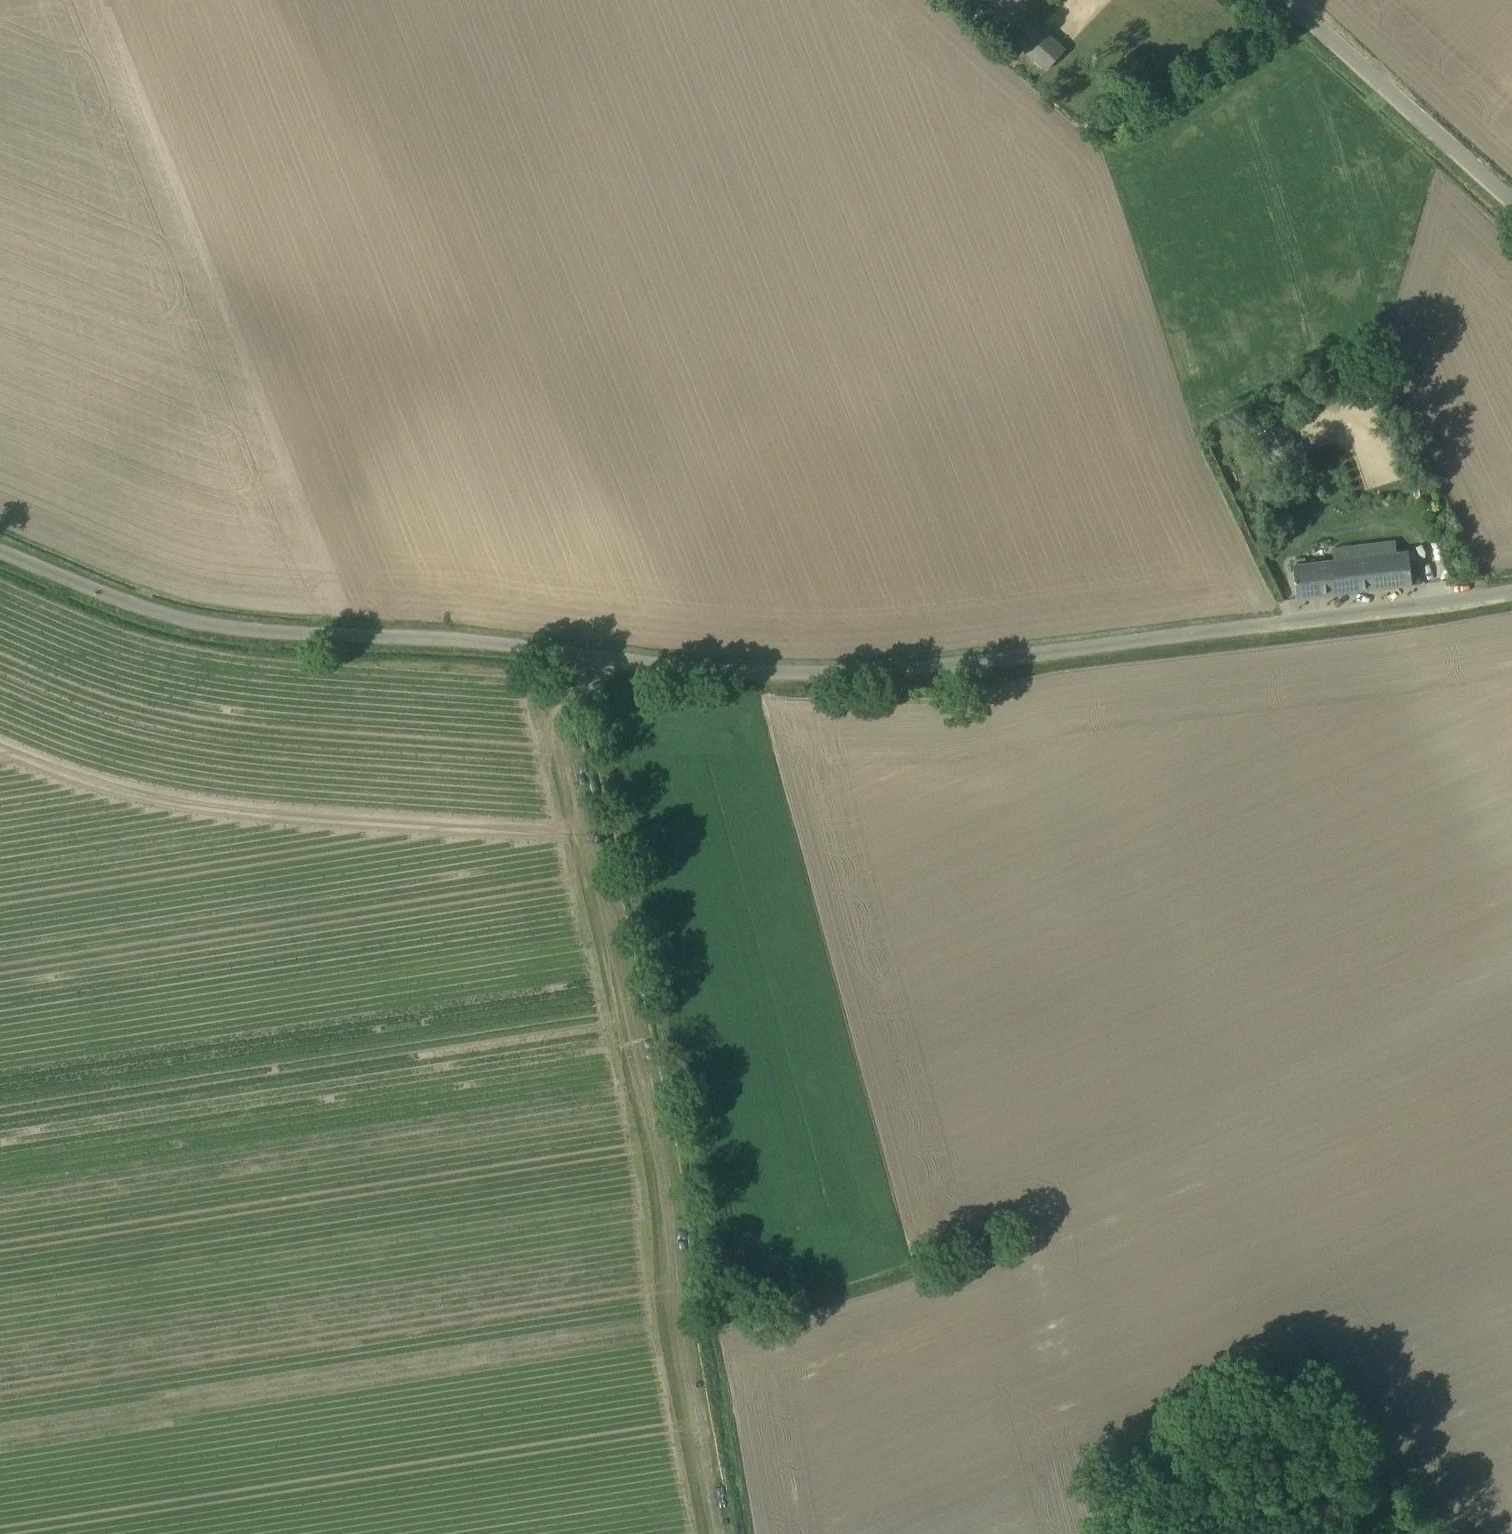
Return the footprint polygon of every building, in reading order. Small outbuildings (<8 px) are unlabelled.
[(1066,48),(1031,17),(1011,39),(1046,70),(1066,48)] [(1367,556),(1366,544),(1332,548),(1334,560),(1292,565),(1296,598),(1412,585),(1408,551),(1367,556)]
